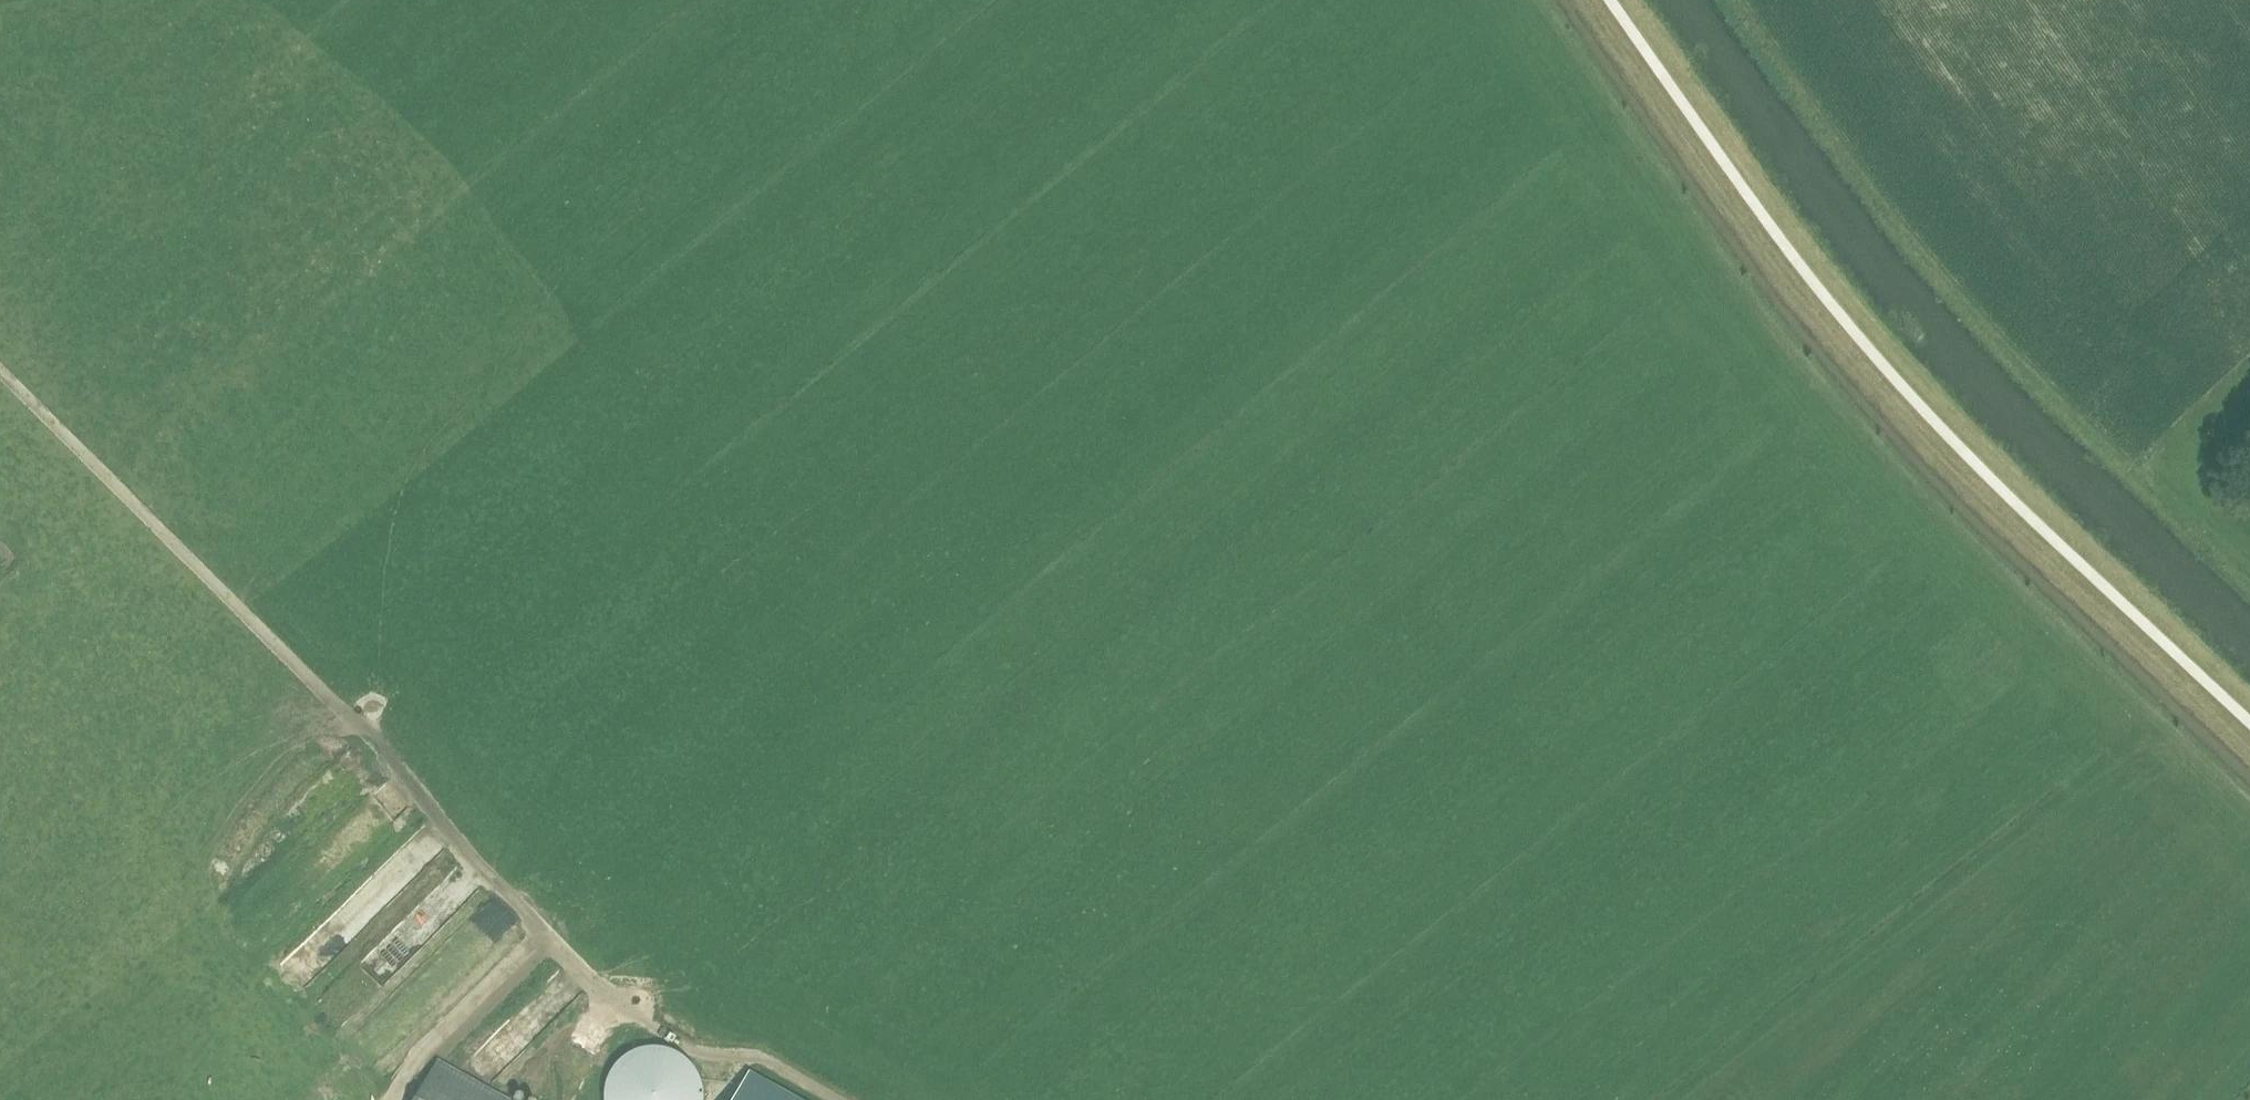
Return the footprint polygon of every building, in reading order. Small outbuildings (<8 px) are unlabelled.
[(413,932),(348,989),(375,1020),(388,1009),(373,992),(426,946),(413,932)] [(327,938),(305,953),(322,979),(344,965),(327,938)] [(649,1046),(637,1049),(626,1054),(616,1062),(609,1072),(604,1084),(603,1096),(603,1099),(703,1099),(702,1089),(699,1077),(693,1066),(684,1057),(673,1051),(662,1047),(649,1046)] [(438,1063),(418,1099),(506,1099),(438,1063)] [(749,1074),(735,1099),(797,1099),(749,1074)]
